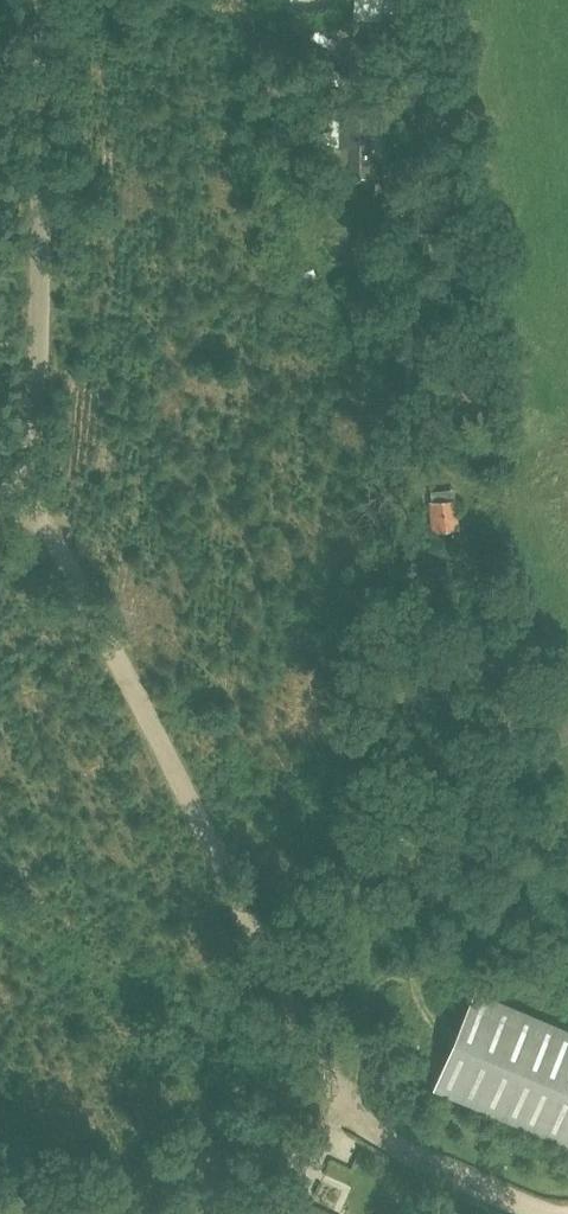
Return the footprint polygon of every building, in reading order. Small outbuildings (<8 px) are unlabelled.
[(385,19),(411,21),(412,0),(386,0),(385,19)] [(350,108),(351,148),(351,175),(376,175),(376,155),(371,155),(370,131),(381,131),(381,108),(350,108)] [(315,268),(304,271),(309,288),(320,284),(315,268)] [(383,279),(372,295),(384,303),(394,287),(383,279)] [(431,490),(432,501),(430,501),(434,532),(462,528),(460,498),(457,498),(455,487),(431,490)] [(477,991),(437,1087),(567,1142),(567,1028),(477,991)] [(309,1205),(306,1213),(328,1213),(309,1205)]
